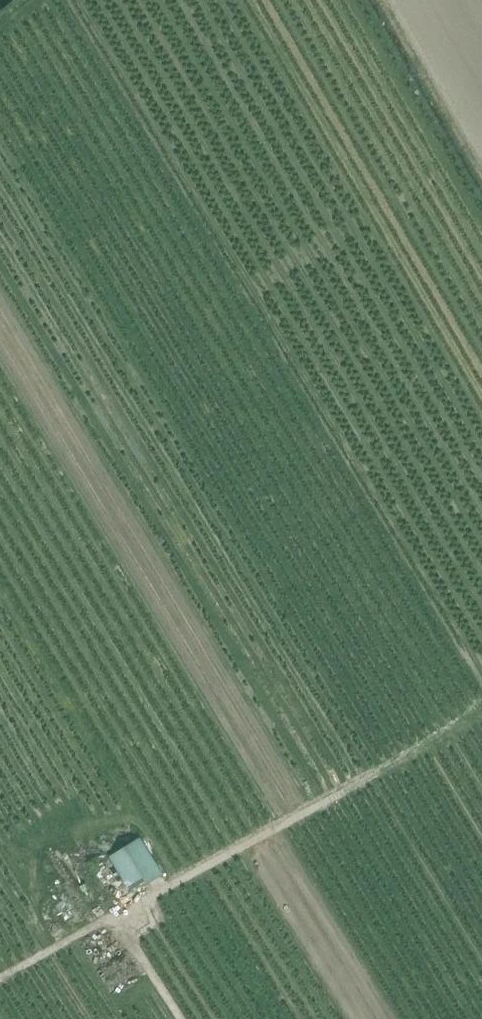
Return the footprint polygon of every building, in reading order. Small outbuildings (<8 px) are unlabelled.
[(163,875),(139,838),(110,857),(133,894),(163,875)]
